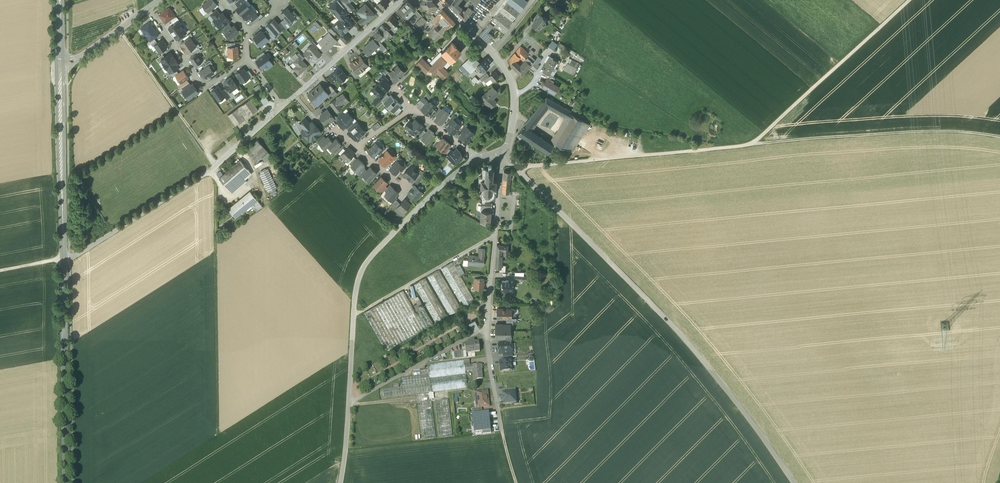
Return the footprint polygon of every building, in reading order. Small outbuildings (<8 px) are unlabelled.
[(202,5),(208,12),(211,9),(216,5),(212,0),(208,0),(202,5)] [(347,12),(337,0),(331,5),(339,14),(341,15),(344,13),(345,14),(347,12)] [(349,2),(351,0),(341,0),(347,6),(350,11),(351,11),(352,10),(351,10),(354,8),(349,2)] [(377,3),(383,9),(389,4),(385,0),(380,0),(377,3)] [(420,3),(428,12),(436,5),(431,0),(423,0),(420,3)] [(449,5),(457,13),(460,10),(462,7),(459,4),(460,3),(458,2),(459,0),(453,0),(449,5)] [(499,11),(512,21),(527,2),(525,0),(507,0),(499,11)] [(407,1),(398,10),(406,19),(416,10),(407,1)] [(239,7),(236,9),(241,14),(242,14),(242,13),(249,7),(245,2),(239,7)] [(365,4),(358,10),(364,16),(360,19),(364,24),(375,15),(365,4)] [(249,7),(242,13),(242,14),(246,19),(249,17),(254,11),(250,6),(249,7)] [(469,6),(463,13),(462,12),(459,15),(465,20),(473,10),(469,6)] [(175,16),(169,8),(159,15),(165,23),(170,19),(175,16)] [(285,18),(289,23),(290,22),(295,17),(291,13),(287,8),(281,14),(285,18)] [(211,9),(208,12),(204,15),(206,17),(210,14),(213,12),(211,9)] [(213,12),(210,14),(214,20),(221,14),(216,9),(213,12)] [(447,22),(440,29),(442,30),(439,32),(443,36),(451,27),(455,23),(442,10),(438,13),(443,18),(447,22)] [(254,11),(249,17),(252,21),(258,16),(254,11)] [(512,21),(499,11),(490,22),(493,25),(504,33),(513,21),(512,21)] [(214,20),(220,27),(229,19),(223,12),(221,14),(214,20)] [(344,13),(341,15),(339,14),(337,16),(340,20),(333,26),(341,35),(342,35),(344,33),(346,31),(346,29),(348,28),(350,28),(354,24),(349,18),(349,17),(348,16),(347,16),(346,16),(345,14),(344,13)] [(438,13),(432,20),(437,24),(443,18),(438,13)] [(539,14),(532,23),(538,30),(545,22),(542,18),(543,17),(539,14)] [(387,21),(393,27),(393,28),(399,22),(398,20),(393,15),(387,21)] [(422,17),(415,23),(418,26),(420,28),(426,21),(422,17)] [(281,22),(286,28),(292,24),(290,22),(289,23),(285,18),(281,22)] [(401,18),(398,20),(399,22),(402,26),(406,23),(401,18)] [(274,19),(270,23),(278,32),(282,29),(282,28),(278,24),(274,19)] [(178,21),(171,26),(168,28),(176,39),(186,32),(178,21)] [(490,21),(479,34),(486,41),(489,38),(491,39),(494,37),(488,31),(493,25),(490,22),(490,21)] [(158,35),(149,22),(141,28),(150,41),(154,38),(158,35)] [(229,23),(223,28),(226,32),(232,27),(229,23)] [(274,35),(278,32),(270,23),(266,26),(270,31),(274,35)] [(226,32),(225,33),(229,38),(239,31),(234,25),(232,27),(226,32)] [(382,25),(378,29),(384,35),(383,36),(387,40),(392,34),(388,30),(386,28),(385,28),(382,25)] [(336,33),(330,27),(327,30),(329,32),(333,36),(336,33)] [(378,29),(373,33),(376,37),(379,40),(383,36),(384,35),(378,29)] [(439,32),(436,29),(434,32),(435,34),(432,37),(436,42),(443,36),(439,32)] [(261,30),(258,34),(265,42),(269,39),(268,38),(264,33),(261,30)] [(270,31),(268,33),(271,36),(273,39),(276,37),(274,35),(270,31)] [(329,32),(325,35),(326,36),(319,42),(322,46),(325,50),(326,50),(333,43),(334,44),(337,41),(333,36),(329,32)] [(344,33),(342,35),(341,35),(339,37),(345,43),(350,39),(344,33)] [(261,46),(265,42),(258,34),(254,37),(256,39),(261,46)] [(185,41),(180,44),(183,48),(193,41),(190,37),(185,41)] [(373,39),(362,48),(369,55),(378,46),(379,45),(377,43),(373,39)] [(159,53),(167,47),(162,40),(157,43),(154,45),(159,53)] [(193,41),(183,48),(186,53),(191,49),(196,46),(193,41)] [(387,49),(380,41),(377,43),(379,45),(378,46),(384,52),(387,49)] [(456,47),(451,42),(441,53),(451,62),(461,51),(456,47)] [(315,47),(312,44),(312,45),(307,49),(307,50),(304,53),(308,58),(312,55),(315,59),(321,54),(315,47)] [(228,47),(228,57),(238,56),(238,47),(235,47),(228,47)] [(528,53),(521,47),(515,53),(507,61),(522,75),(530,66),(529,66),(532,64),(534,61),(535,60),(531,56),(528,53)] [(165,57),(161,60),(162,61),(165,66),(175,59),(172,55),(170,53),(165,57)] [(439,53),(429,64),(422,58),(416,64),(425,73),(429,69),(435,74),(436,72),(443,79),(449,72),(445,69),(452,62),(451,62),(441,53),(440,54),(439,53)] [(162,54),(156,58),(159,63),(162,61),(161,60),(165,57),(162,54)] [(202,62),(196,54),(193,55),(190,58),(195,66),(202,62)] [(256,61),(259,65),(269,58),(266,54),(265,54),(259,59),(256,61)] [(465,62),(462,64),(469,70),(470,72),(478,65),(477,64),(479,62),(472,54),(465,62)] [(360,56),(350,64),(354,69),(359,74),(368,66),(364,60),(360,56)] [(553,59),(549,56),(545,64),(546,65),(543,71),(549,75),(553,68),(556,62),(552,60),(553,59)] [(299,57),(294,61),(297,65),(293,69),(298,74),(308,66),(299,57)] [(272,62),(269,58),(259,65),(262,69),(265,67),(271,63),(272,62)] [(372,62),(367,58),(364,60),(368,66),(372,62)] [(175,59),(165,66),(168,70),(169,72),(173,69),(179,65),(177,63),(177,62),(175,59)] [(479,62),(477,64),(478,65),(480,67),(482,70),(489,65),(484,59),(479,62)] [(210,60),(202,65),(205,68),(209,65),(209,66),(212,63),(210,60)] [(578,68),(567,63),(563,70),(574,75),(578,68)] [(205,68),(199,72),(203,77),(205,76),(207,78),(214,72),(209,66),(209,65),(205,68)] [(397,65),(390,73),(393,76),(392,77),(392,79),(395,82),(404,72),(397,65)] [(347,76),(339,67),(335,71),(333,73),(332,73),(338,79),(340,82),(347,76)] [(243,68),(241,70),(240,71),(239,72),(236,74),(242,82),(249,77),(246,72),(243,68)] [(183,70),(176,75),(181,83),(186,79),(188,78),(183,70)] [(489,76),(486,78),(488,81),(491,79),(493,81),(499,76),(494,71),(489,76)] [(338,79),(333,73),(328,78),(333,83),(338,79)] [(486,73),(480,79),(482,82),(483,80),(485,83),(488,81),(486,78),(489,76),(486,73)] [(473,74),(469,78),(475,83),(478,80),(473,74)] [(231,77),(224,82),(229,90),(230,92),(231,91),(237,86),(231,77)] [(181,83),(179,84),(181,87),(188,82),(186,79),(181,83)] [(383,79),(378,84),(385,91),(390,86),(386,82),(383,79)] [(546,79),(543,86),(555,93),(559,87),(552,83),(546,79)] [(183,90),(183,91),(189,99),(198,93),(196,90),(197,90),(192,84),(191,85),(183,90)] [(325,90),(320,84),(314,89),(322,98),(327,93),(328,93),(325,90)] [(385,91),(378,84),(372,90),(374,91),(374,94),(376,93),(380,97),(385,91)] [(330,85),(325,90),(328,93),(327,93),(332,98),(338,93),(330,85)] [(222,91),(218,86),(211,91),(218,101),(225,96),(222,91)] [(493,87),(487,93),(486,92),(482,97),(480,99),(484,102),(491,109),(497,102),(493,99),(499,93),(493,87)] [(226,92),(225,89),(222,91),(225,96),(227,99),(230,97),(226,92)] [(322,98),(314,89),(308,95),(313,101),(316,104),(316,103),(322,98)] [(231,91),(230,92),(229,90),(226,92),(230,97),(232,99),(235,96),(231,91)] [(264,94),(259,97),(265,105),(269,102),(264,94)] [(343,94),(335,100),(335,99),(330,103),(337,112),(341,108),(339,105),(347,99),(343,94)] [(400,105),(390,95),(389,96),(383,102),(387,106),(386,107),(389,109),(390,108),(393,112),(398,107),(400,105)] [(378,97),(373,103),(376,106),(381,100),(378,97)] [(423,97),(422,97),(417,102),(423,106),(427,100),(423,97)] [(571,111),(546,97),(528,120),(534,124),(548,107),(566,117),(570,119),(569,121),(578,126),(582,120),(570,113),(571,111)] [(250,99),(241,105),(242,105),(247,113),(249,116),(258,110),(250,99)] [(430,102),(427,100),(423,106),(421,109),(429,115),(436,105),(430,101),(430,102)] [(247,113),(242,105),(237,109),(242,116),(247,113)] [(237,109),(237,108),(228,115),(236,125),(245,119),(242,116),(237,109)] [(436,116),(434,119),(440,123),(442,120),(443,121),(447,116),(446,115),(448,112),(443,108),(442,109),(436,116)] [(329,111),(323,116),(320,118),(325,123),(328,121),(333,117),(329,111)] [(347,112),(344,114),(339,119),(337,121),(340,124),(350,115),(347,112)] [(454,114),(447,122),(450,124),(454,119),(454,120),(457,116),(454,114)] [(350,115),(340,124),(343,128),(345,126),(351,121),(353,119),(350,115)] [(566,117),(550,144),(552,145),(552,144),(554,145),(556,143),(562,132),(569,121),(570,119),(566,117)] [(305,119),(300,124),(304,128),(310,123),(305,119)] [(415,119),(412,123),(409,121),(405,126),(415,134),(417,132),(421,126),(422,125),(415,119)] [(454,120),(454,119),(450,124),(447,127),(450,129),(450,130),(454,133),(461,124),(454,120)] [(528,120),(524,126),(528,129),(530,127),(534,124),(528,120)] [(572,138),(565,149),(572,153),(589,124),(582,120),(578,126),(572,138)] [(578,126),(569,121),(562,132),(572,138),(578,126)] [(353,123),(347,128),(350,131),(356,125),(354,122),(353,123)] [(378,122),(371,127),(374,131),(381,126),(378,122)] [(315,125),(313,125),(313,124),(310,123),(304,128),(304,129),(301,131),(304,135),(310,142),(311,140),(314,138),(315,138),(317,136),(318,135),(321,132),(315,125)] [(350,131),(348,133),(350,135),(351,134),(356,140),(365,131),(364,132),(358,125),(359,124),(358,123),(356,125),(350,131)] [(425,129),(421,126),(417,132),(420,135),(424,130),(425,129)] [(524,126),(518,134),(519,134),(548,154),(553,146),(552,145),(550,144),(531,131),(529,130),(528,129),(524,126)] [(463,132),(459,137),(466,142),(470,138),(471,137),(473,136),(472,134),(473,134),(471,132),(471,130),(467,127),(463,132)] [(426,132),(421,138),(422,138),(427,142),(434,133),(428,129),(426,132)] [(572,138),(562,132),(556,143),(565,149),(572,138)] [(326,139),(320,144),(325,149),(328,146),(332,142),(328,137),(326,139)] [(438,138),(433,145),(436,147),(437,146),(441,140),(438,138)] [(441,140),(437,146),(441,149),(441,150),(443,152),(444,152),(450,144),(443,138),(441,140)] [(332,142),(328,146),(332,151),(338,146),(340,144),(336,139),(332,142)] [(257,140),(246,150),(257,163),(269,152),(257,140)] [(375,143),(368,151),(374,156),(378,152),(381,148),(375,143)] [(565,149),(556,143),(554,145),(553,146),(563,152),(565,149)] [(344,151),(340,155),(341,156),(342,155),(344,157),(344,159),(347,161),(352,155),(354,153),(348,147),(344,151)] [(453,152),(450,156),(450,157),(454,159),(453,161),(457,164),(463,156),(459,154),(459,152),(460,151),(456,148),(453,152)] [(392,155),(387,151),(379,160),(385,165),(388,162),(393,156),(392,155)] [(393,156),(388,162),(390,164),(396,157),(393,154),(392,155),(393,156)] [(352,155),(347,161),(346,161),(349,164),(355,157),(352,155)] [(364,164),(358,158),(351,166),(357,172),(362,166),(362,167),(364,164)] [(402,164),(397,160),(390,169),(395,174),(399,169),(403,166),(402,164)] [(251,173),(240,161),(220,179),(232,193),(239,187),(238,185),(251,173)] [(491,166),(488,166),(488,167),(486,167),(485,167),(485,168),(485,169),(485,170),(484,170),(484,171),(485,171),(485,175),(484,174),(484,175),(485,175),(484,179),(482,179),(482,178),(481,178),(481,179),(480,179),(480,180),(481,180),(480,187),(479,187),(480,187),(480,188),(480,193),(482,193),(482,194),(483,194),(485,196),(484,197),(485,197),(486,196),(488,196),(488,197),(489,197),(489,196),(491,194),(492,195),(492,194),(495,194),(495,189),(496,189),(496,188),(495,188),(496,181),(497,181),(497,180),(496,180),(495,180),(492,180),(493,176),(494,176),(494,175),(493,175),(493,171),(494,172),(494,171),(493,171),(493,170),(493,169),(494,169),(494,168),(493,168),(491,168),(491,167),(491,166)] [(367,171),(363,175),(369,181),(371,179),(372,179),(373,177),(373,176),(376,173),(370,167),(367,171)] [(413,170),(409,167),(406,171),(407,171),(404,175),(407,178),(407,177),(411,181),(413,180),(419,173),(418,173),(418,174),(413,170)] [(275,189),(266,169),(260,171),(270,191),(275,189)] [(360,174),(358,175),(361,178),(363,175),(367,171),(364,169),(360,174)] [(511,171),(504,171),(502,193),(509,193),(509,192),(510,180),(510,177),(512,177),(512,175),(510,174),(511,171)] [(419,173),(413,180),(415,182),(420,176),(421,175),(419,173)] [(387,182),(381,177),(374,185),(377,188),(378,187),(381,190),(385,185),(387,182)] [(423,192),(415,186),(408,194),(415,201),(423,192)] [(387,192),(384,195),(391,201),(395,196),(398,193),(392,187),(387,192)] [(263,207),(250,192),(244,197),(250,204),(257,212),(263,207)] [(244,197),(236,204),(236,203),(229,209),(235,217),(241,212),(242,213),(246,209),(245,208),(250,204),(244,197)] [(400,204),(397,207),(397,208),(403,213),(410,204),(404,199),(400,204)] [(393,203),(391,205),(396,209),(397,208),(397,207),(400,204),(396,200),(393,203)] [(491,211),(481,210),(480,221),(490,222),(491,211)] [(502,245),(497,244),(496,255),(501,255),(502,250),(505,250),(504,255),(507,255),(507,245),(502,245)] [(485,249),(479,249),(479,256),(468,255),(468,261),(471,261),(470,264),(483,265),(485,249)] [(474,300),(452,262),(440,269),(462,307),(474,300)] [(461,308),(439,270),(427,276),(449,315),(461,308)] [(447,316),(425,278),(413,284),(435,323),(447,316)] [(481,278),(474,278),(474,285),(475,285),(475,287),(476,287),(476,288),(478,288),(483,288),(484,279),(481,278)] [(508,280),(502,280),(501,289),(513,290),(513,279),(512,279),(508,279),(508,280)] [(403,291),(364,312),(385,350),(424,328),(416,313),(403,291)] [(433,323),(420,302),(419,299),(417,301),(418,303),(414,305),(418,312),(416,313),(424,328),(433,323)] [(511,308),(497,308),(497,318),(506,318),(511,318),(511,317),(511,314),(510,314),(510,309),(511,309),(511,308)] [(481,327),(477,320),(471,323),(475,330),(481,327)] [(474,340),(468,341),(469,344),(465,345),(466,354),(480,352),(479,343),(474,343),(474,340)] [(498,346),(499,356),(503,355),(512,354),(511,344),(504,345),(498,346)] [(462,351),(455,352),(456,359),(463,358),(462,351)] [(464,360),(427,365),(428,368),(425,369),(425,368),(424,368),(424,369),(416,370),(413,370),(414,376),(402,377),(400,378),(401,387),(383,389),(380,390),(381,398),(467,388),(464,360)] [(503,361),(500,362),(501,372),(512,370),(511,368),(512,367),(512,365),(511,364),(511,361),(510,360),(503,361)] [(470,363),(464,364),(465,371),(473,371),(472,366),(470,366),(470,363)] [(481,365),(472,366),(473,371),(474,380),(482,379),(481,369),(482,369),(481,365)] [(448,391),(434,393),(435,401),(448,399),(448,391)] [(487,391),(475,392),(476,401),(477,401),(478,407),(477,408),(482,407),(488,407),(487,397),(488,396),(487,391)] [(508,394),(502,394),(503,398),(502,398),(502,401),(503,401),(503,405),(515,403),(514,393),(508,394)] [(448,399),(435,401),(439,438),(453,436),(448,399)] [(432,401),(418,403),(422,440),(436,438),(432,401)] [(476,415),(473,416),(474,432),(482,431),(489,430),(488,414),(481,415),(476,415)]
